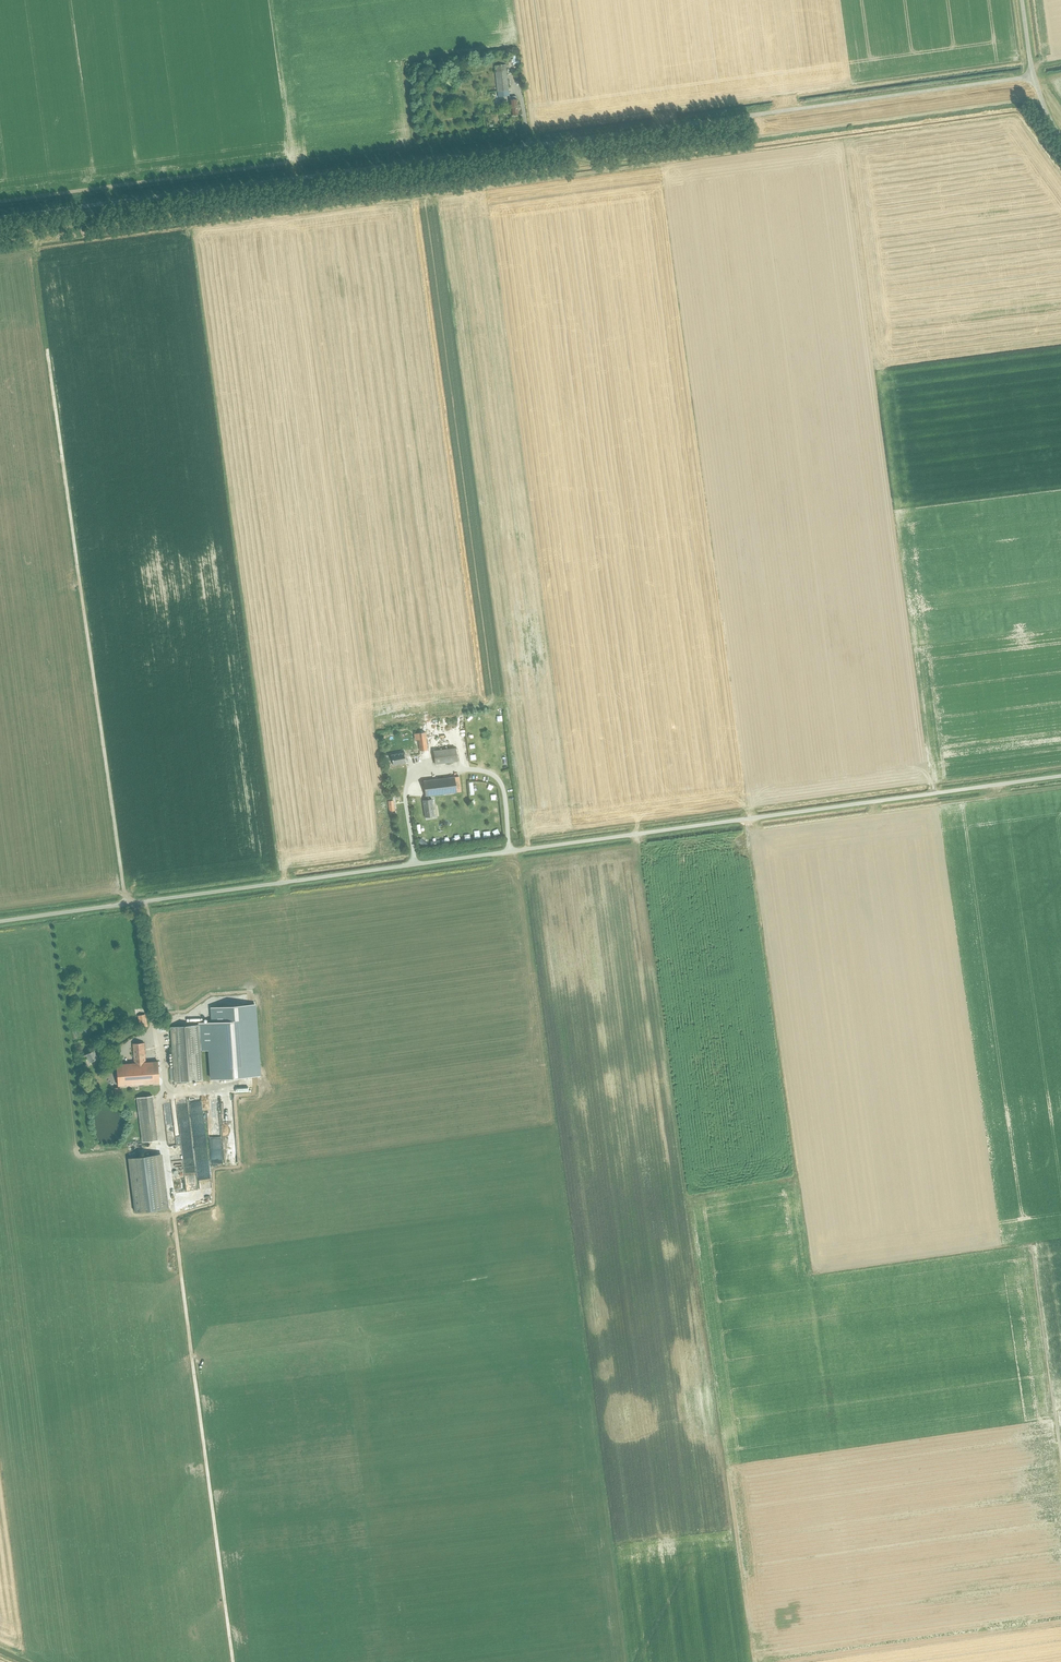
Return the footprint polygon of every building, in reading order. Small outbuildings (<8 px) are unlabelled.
[(508,91),(506,70),(506,65),(495,66),(497,92),(508,91)] [(509,97),(512,116),(518,115),(516,96),(509,97)] [(425,732),(417,733),(420,751),(428,750),(425,732)] [(433,751),(435,764),(457,761),(455,748),(433,751)] [(404,753),(391,755),(393,765),(405,763),(404,753)] [(423,781),(425,796),(461,792),(459,776),(423,781)] [(423,800),(426,818),(434,816),(431,799),(423,800)] [(213,1022),(199,1023),(199,1025),(201,1050),(209,1050),(211,1079),(260,1076),(255,1004),(212,1007),(213,1022)] [(137,1016),(139,1028),(148,1027),(145,1014),(137,1016)] [(170,1027),(174,1082),(203,1080),(201,1050),(199,1025),(170,1027)] [(159,1083),(158,1061),(146,1062),(144,1043),(133,1044),(134,1063),(117,1064),(119,1086),(159,1083)] [(90,1062),(104,1055),(100,1047),(82,1056),(84,1060),(88,1058),(90,1062)] [(145,1096),(137,1097),(142,1142),(157,1140),(152,1096),(145,1096)] [(128,1158),(131,1176),(135,1212),(168,1208),(161,1154),(128,1158)]
